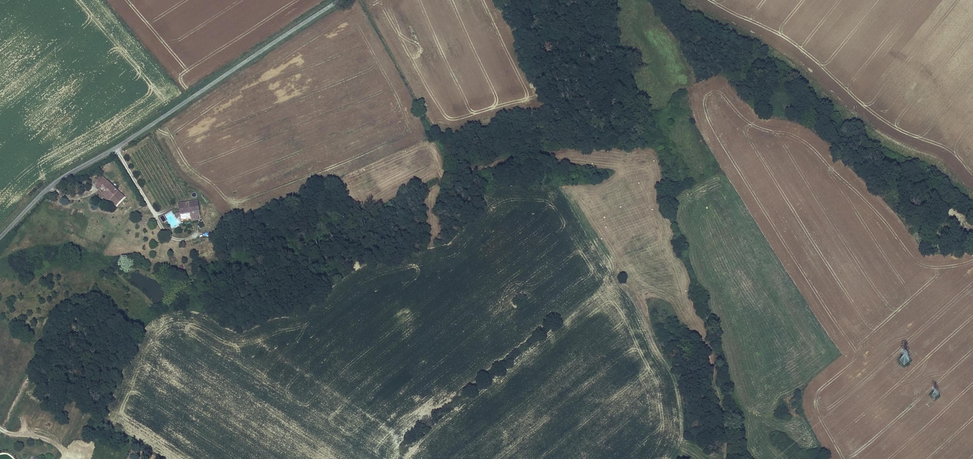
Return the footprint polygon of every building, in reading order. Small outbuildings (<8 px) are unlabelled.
[(95,183),(99,186),(105,179),(102,176),(95,183)] [(96,189),(99,191),(108,182),(105,179),(99,186),(96,189)] [(125,197),(108,182),(99,191),(109,201),(116,207),(125,197)] [(109,201),(99,191),(97,194),(108,203),(109,201)] [(175,215),(176,218),(180,218),(180,220),(191,219),(198,218),(199,218),(197,201),(177,204),(179,214),(175,215)] [(904,356),(899,360),(904,366),(909,361),(904,356)]
